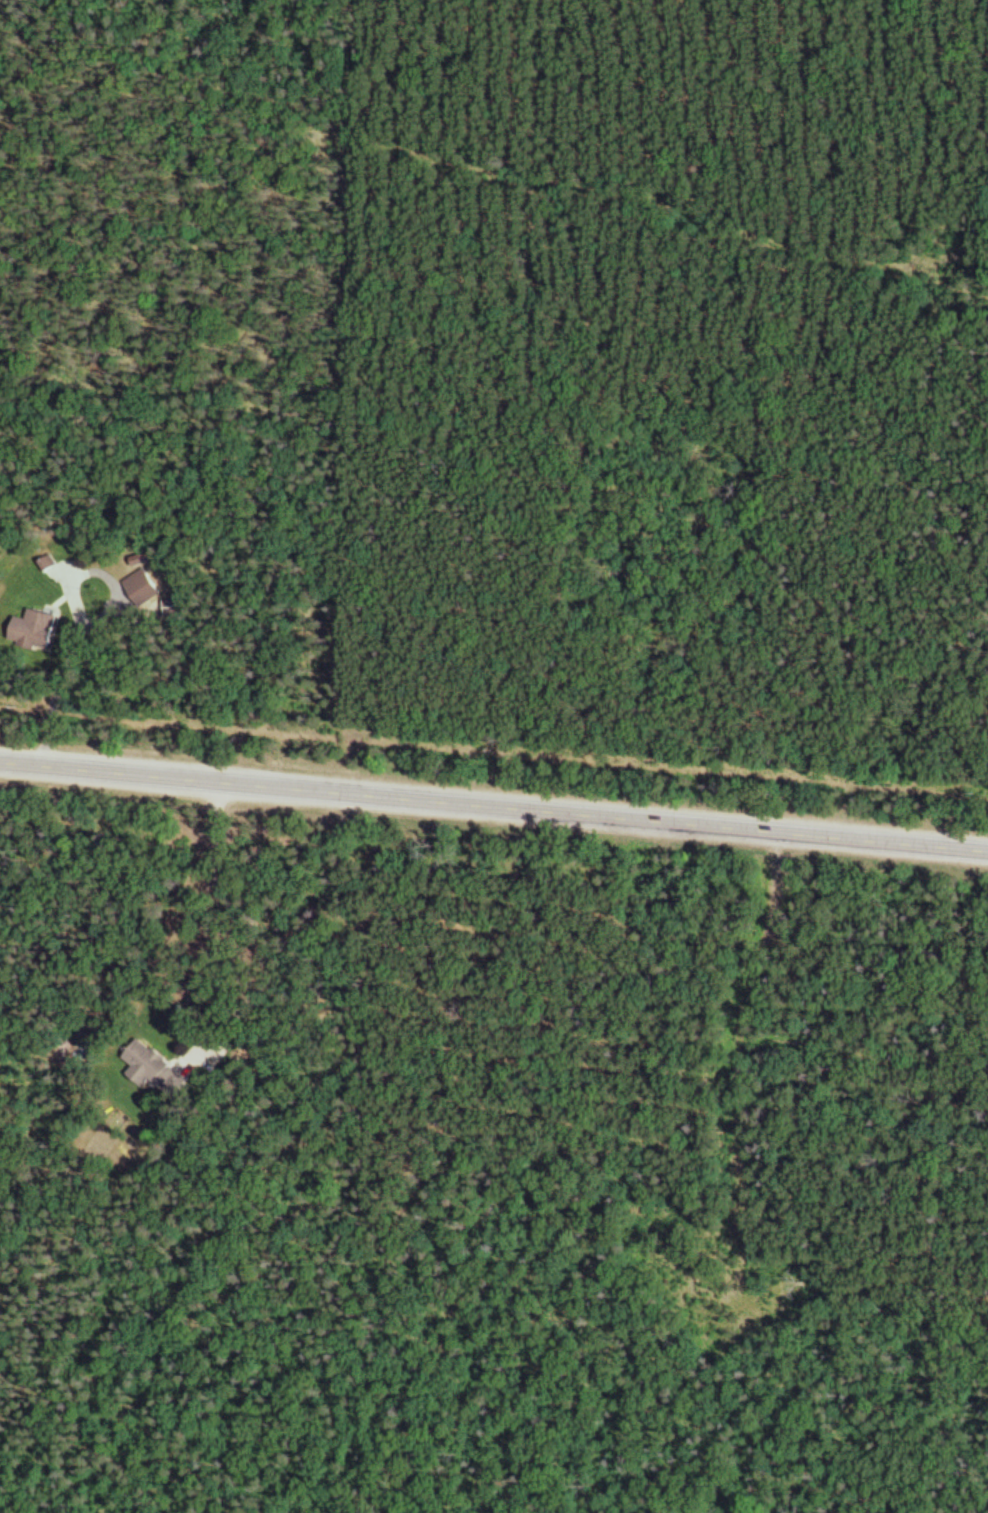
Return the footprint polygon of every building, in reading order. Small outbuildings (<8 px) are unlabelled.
[(32,563),(40,575),(53,566),(45,554),(32,563)] [(139,568),(117,582),(135,609),(157,595),(139,568)] [(24,611),(22,621),(10,618),(5,643),(44,651),(51,616),(24,611)] [(134,1039),(118,1058),(129,1067),(123,1075),(139,1088),(145,1082),(167,1101),(184,1081),(160,1062),(163,1059),(149,1048),(147,1050),(134,1039)]
